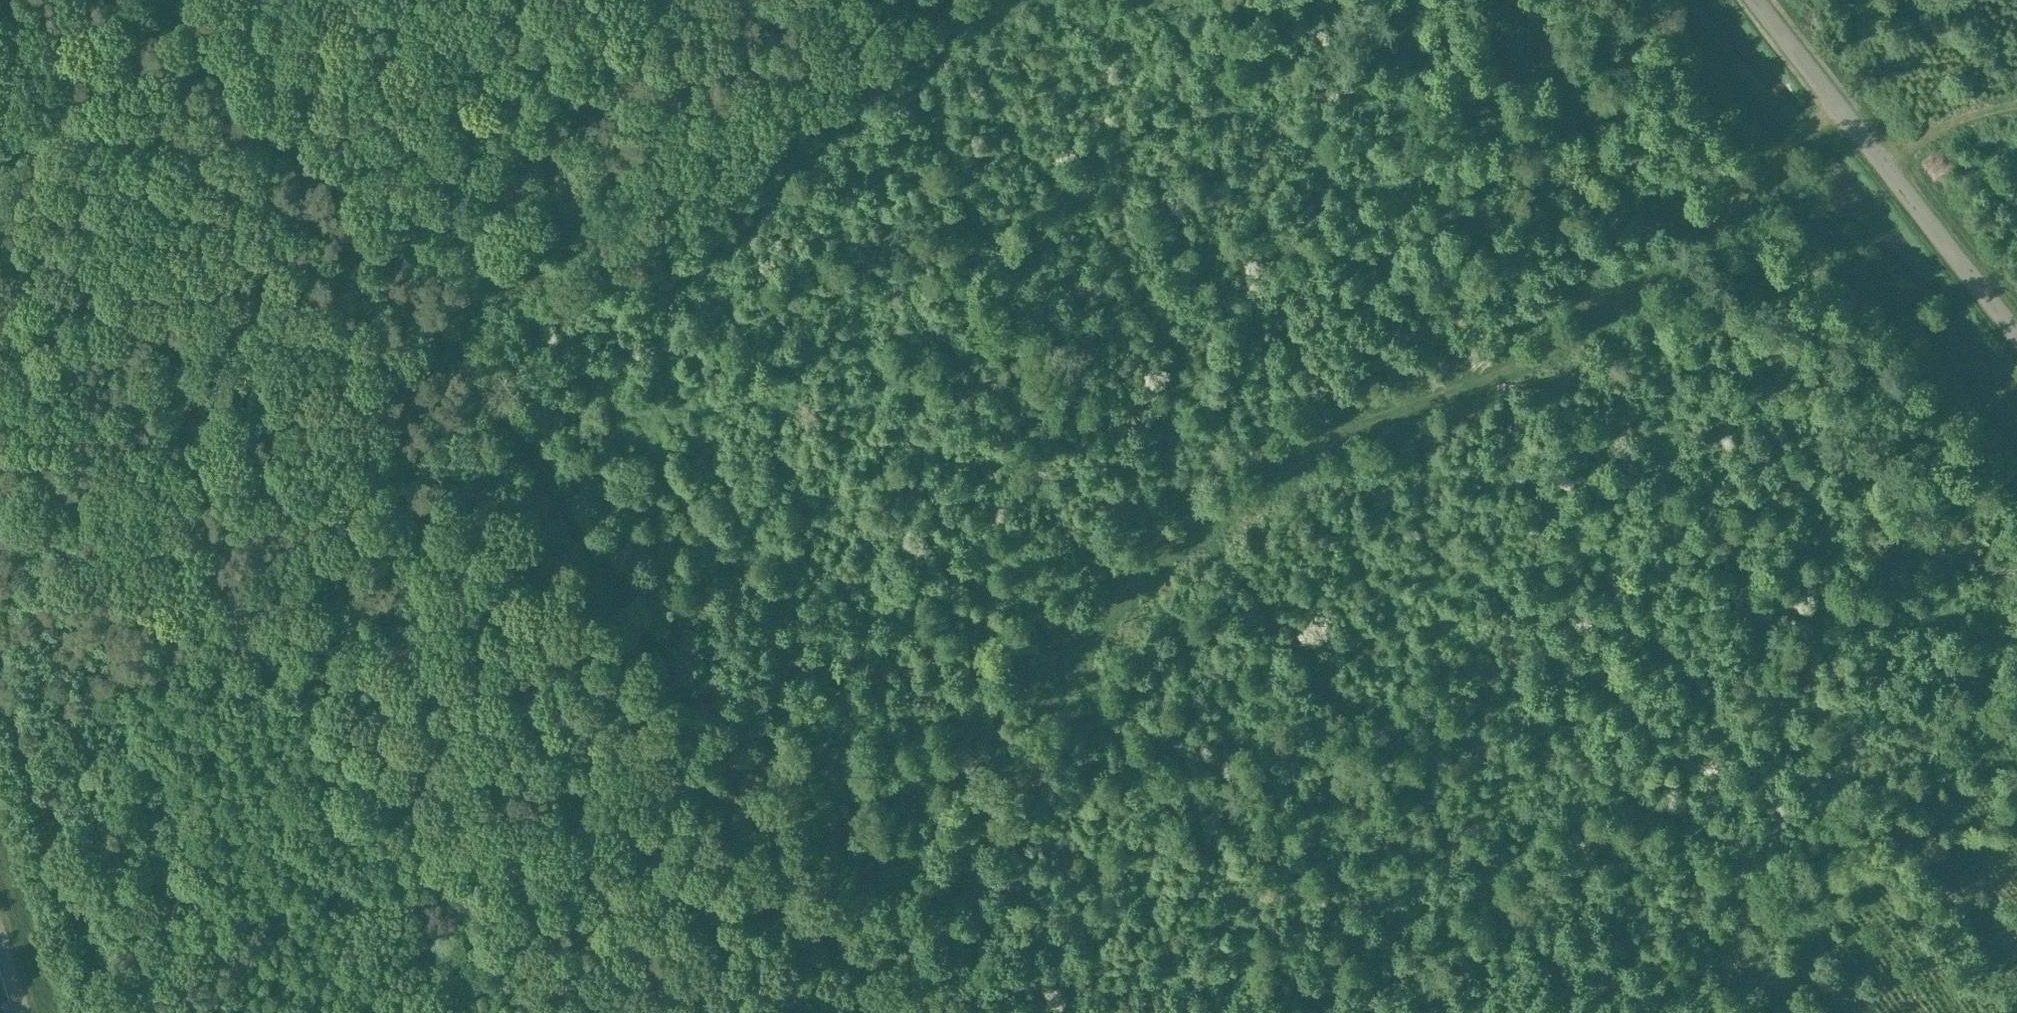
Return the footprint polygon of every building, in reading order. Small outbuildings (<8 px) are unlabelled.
[(71,781),(73,769),(57,766),(55,778),(71,781)]
